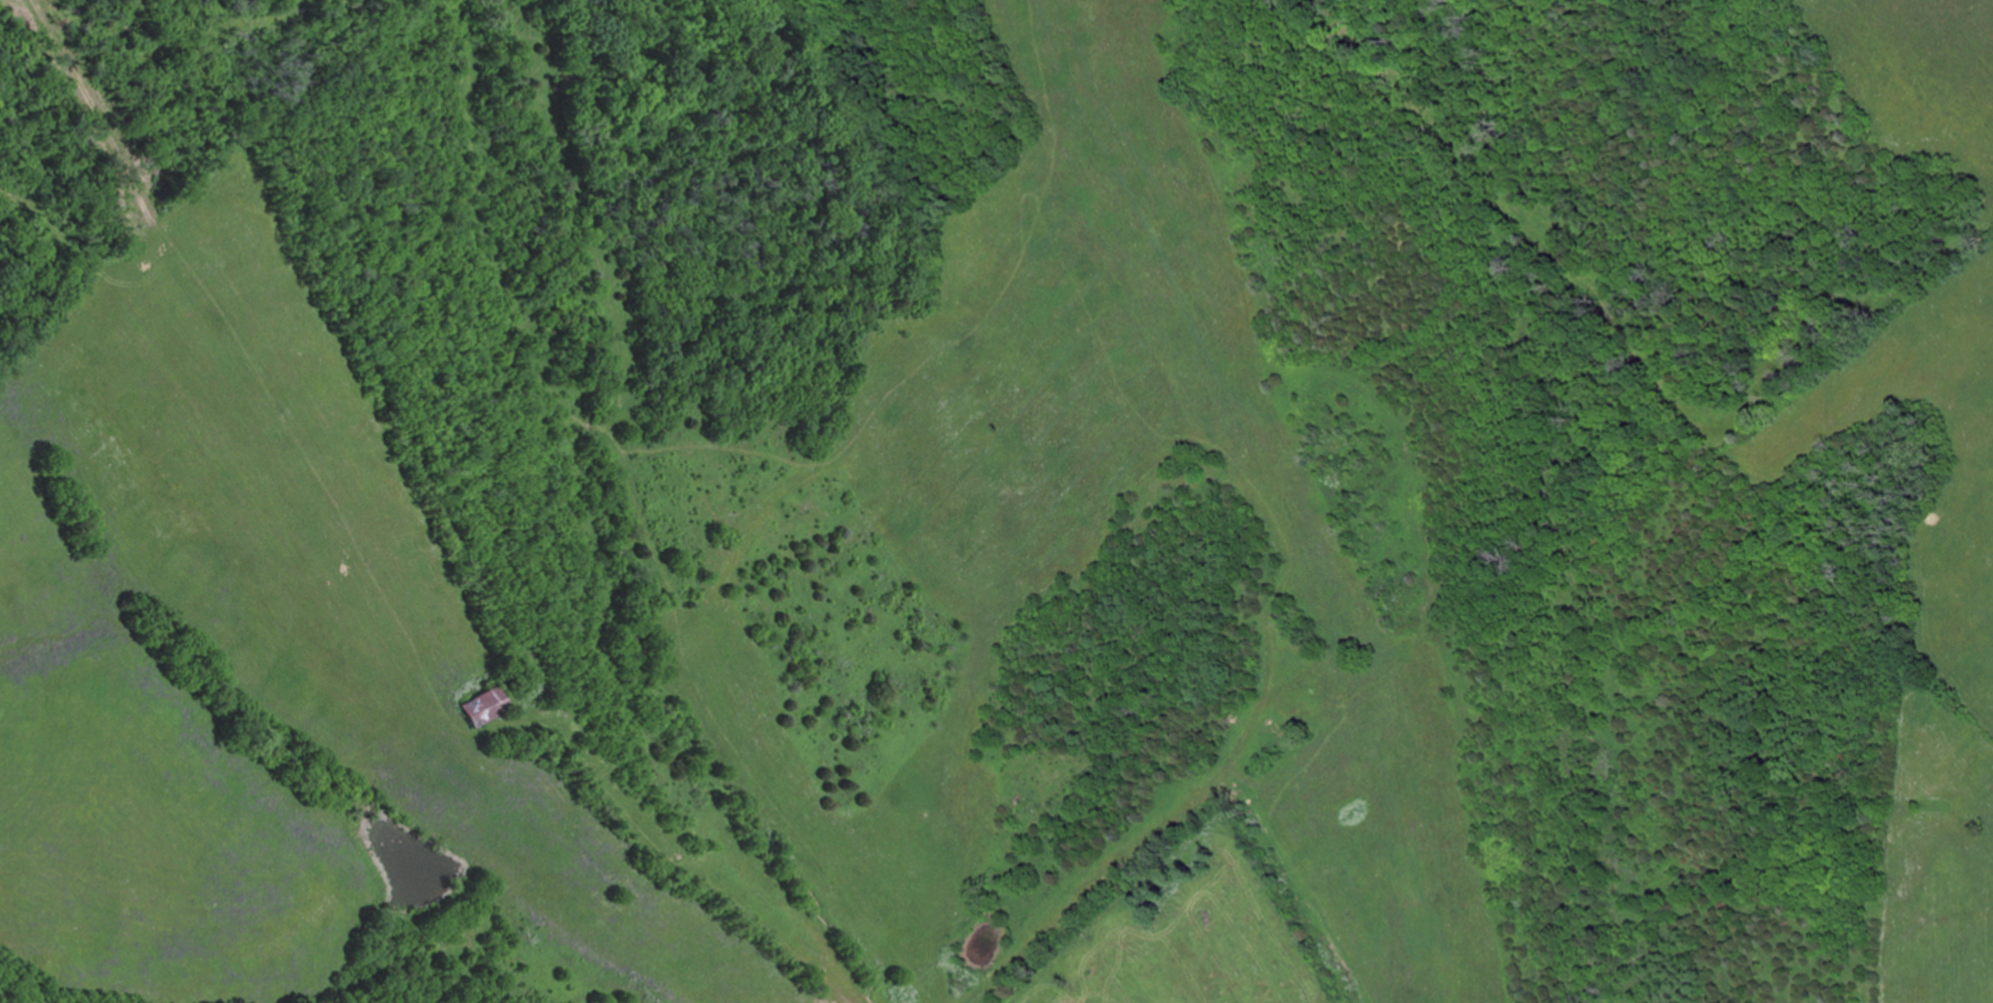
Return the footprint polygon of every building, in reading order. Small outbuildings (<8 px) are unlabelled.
[(453,704),(463,729),(502,713),(492,688),(453,704)]
